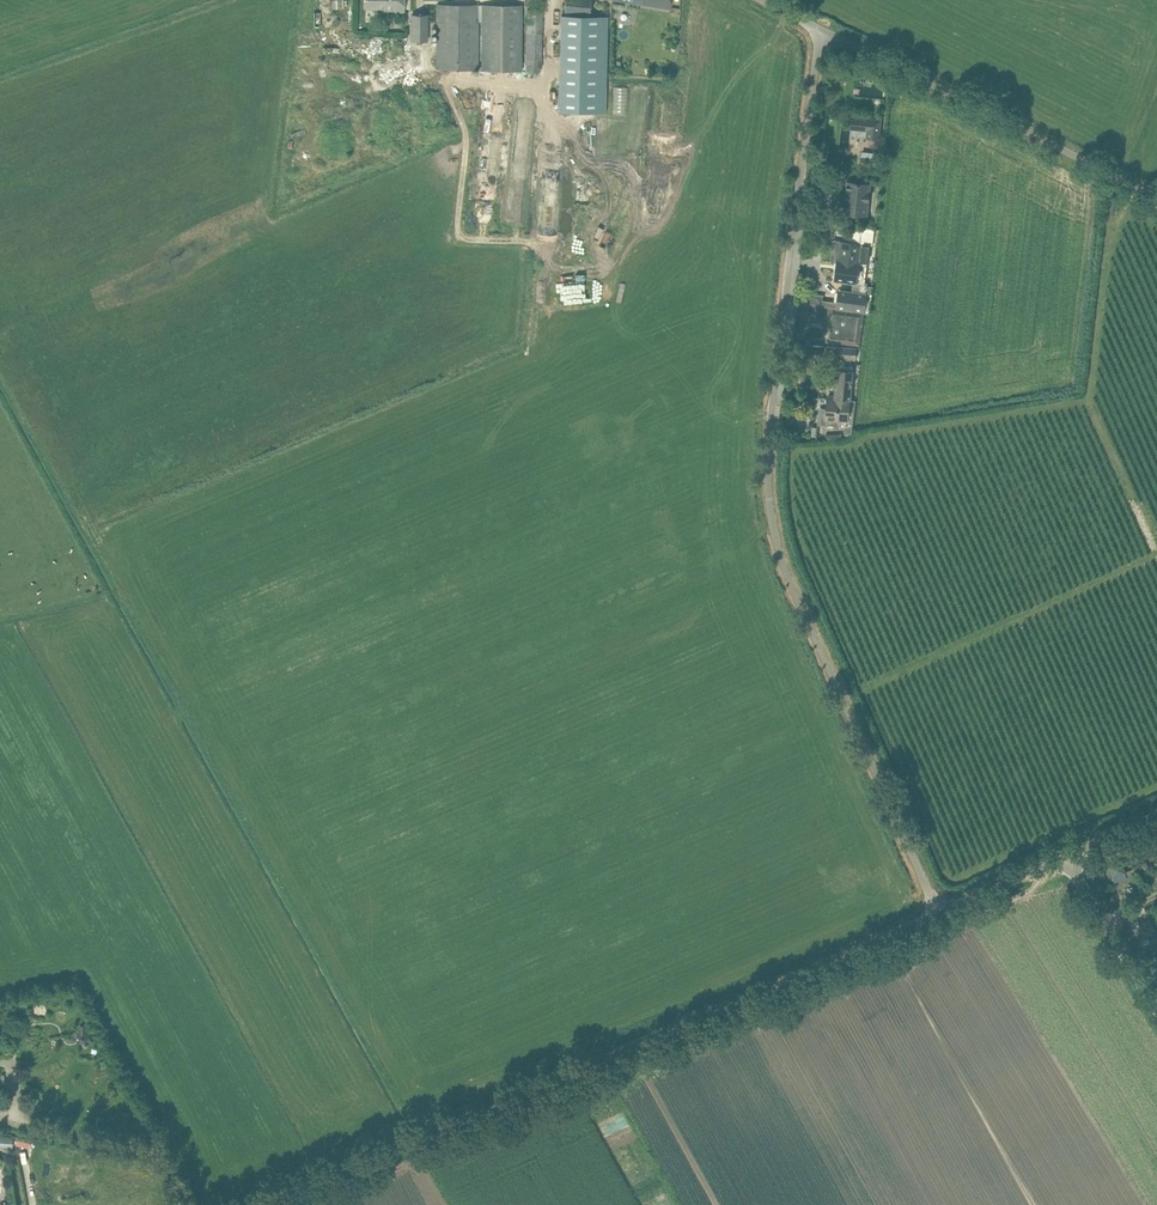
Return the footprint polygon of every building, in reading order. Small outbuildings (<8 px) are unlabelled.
[(364,7),(385,7),(391,7),(391,11),(403,11),(403,0),(364,0),(364,7)] [(591,0),(565,0),(564,11),(590,14),(591,0)] [(477,69),(478,16),(478,4),(437,4),(437,69),(477,69)] [(521,71),(521,17),(521,5),(483,4),(482,70),(521,71)] [(528,9),(527,57),(526,71),(540,72),(542,10),(528,9)] [(427,40),(427,15),(411,15),(411,40),(427,40)] [(607,17),(561,15),(558,111),(604,112),(607,17)] [(879,138),(881,119),(852,116),(851,128),(867,130),(867,137),(879,138)] [(860,165),(866,166),(876,167),(877,158),(861,156),(860,165)] [(842,212),(854,213),(867,215),(870,184),(847,181),(844,201),(843,201),(842,212)] [(833,224),(808,221),(807,221),(806,228),(824,231),(823,238),(832,239),(833,224)] [(849,225),(847,242),(841,241),(836,281),(852,283),(852,291),(838,289),(837,303),(822,301),(822,295),(809,293),(811,281),(803,280),(801,293),(798,295),(798,298),(799,299),(798,303),(865,312),(869,282),(866,282),(870,245),(873,245),(875,228),(849,225)] [(865,312),(798,303),(798,304),(813,306),(813,310),(831,316),(833,317),(830,341),(860,345),(864,314),(865,314),(865,312)] [(802,345),(801,357),(820,358),(821,346),(802,345)] [(838,357),(853,358),(856,358),(856,348),(839,347),(838,357)] [(827,399),(850,400),(852,366),(838,365),(835,396),(828,395),(828,398),(827,398),(827,399)] [(845,426),(844,434),(852,432),(856,401),(850,400),(827,399),(826,408),(822,407),(820,424),(845,426)] [(41,1003),(33,1007),(39,1018),(47,1015),(41,1003)] [(11,1147),(12,1137),(0,1136),(0,1147),(11,1147)]
